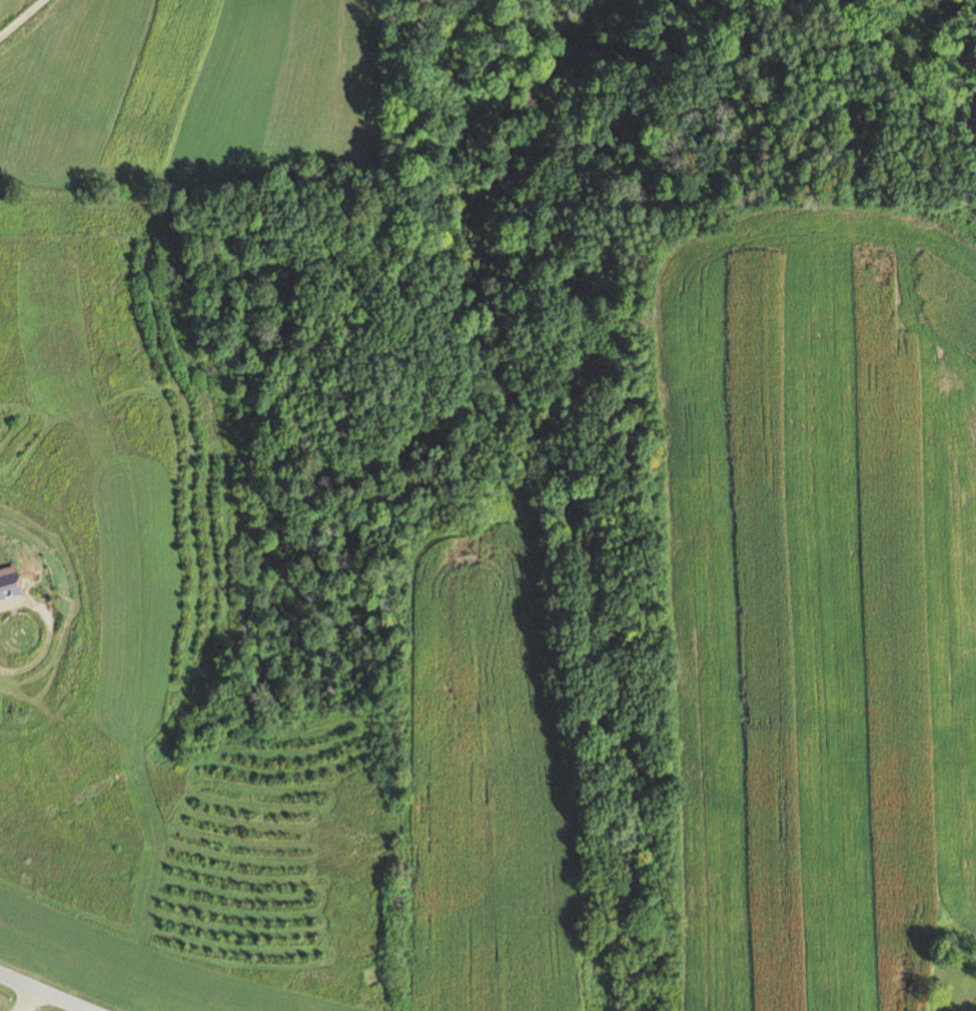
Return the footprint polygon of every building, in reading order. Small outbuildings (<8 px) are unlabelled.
[(23,596),(19,570),(0,573),(0,599),(23,596)]
